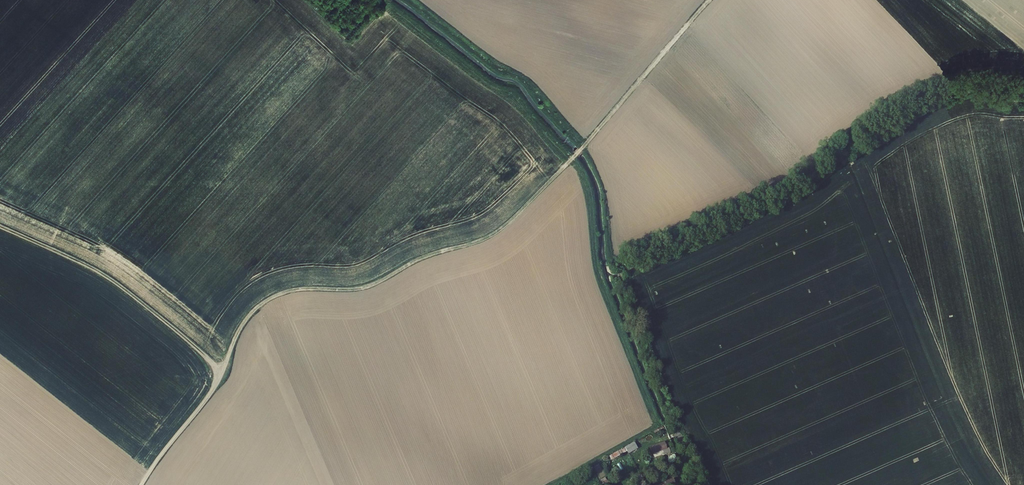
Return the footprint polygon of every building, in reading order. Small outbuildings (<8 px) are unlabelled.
[(625,268),(627,272),(637,268),(635,264),(625,268)] [(635,442),(609,455),(611,460),(627,452),(628,454),(638,449),(635,442)] [(663,443),(646,449),(649,459),(657,457),(655,453),(665,449),(663,443)]
